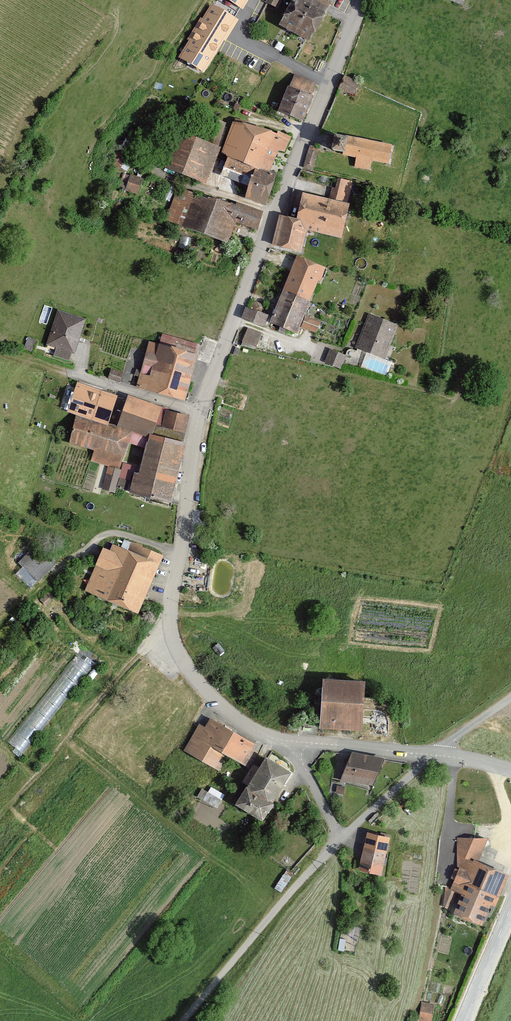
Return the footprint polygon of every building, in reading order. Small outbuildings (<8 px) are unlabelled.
[(311,42),(329,7),(315,0),(293,0),(280,25),(311,42)] [(236,16),(211,2),(180,54),(204,69),(236,16)] [(317,83),(295,75),(290,86),(312,95),(317,83)] [(339,89),(353,96),(359,84),(345,77),(339,89)] [(278,111),(304,122),(314,96),(312,95),(290,86),(288,85),(278,111)] [(221,150),(232,125),(211,117),(202,139),(181,131),(166,167),(207,184),(221,150)] [(233,121),(232,125),(221,150),(271,171),(278,151),(286,154),(292,137),(279,130),(278,133),(247,121),(233,121)] [(391,163),(393,144),(394,139),(344,133),(343,136),(335,135),(333,150),(341,151),(341,155),(355,157),(354,167),(370,169),(371,161),(391,163)] [(305,166),(315,169),(322,147),(311,144),(305,166)] [(223,168),(252,179),(245,198),(267,206),(279,175),(270,172),(257,167),(228,156),(223,168)] [(140,196),(147,179),(132,173),(125,190),(140,196)] [(272,246),(302,252),(306,231),(344,239),(356,181),(339,178),(336,189),(333,188),(330,199),(303,193),(298,219),(278,215),(272,246)] [(184,227),(196,191),(178,185),(166,221),(184,227)] [(259,229),(265,212),(196,191),(184,227),(225,240),(231,220),(259,229)] [(321,279),(326,266),(296,255),(283,290),(311,301),(319,279),(321,279)] [(270,322),(298,333),(311,301),(283,290),(270,322)] [(243,318),(266,327),(270,316),(246,307),(243,318)] [(76,353),(86,318),(57,309),(47,345),(57,348),(55,356),(70,361),(72,352),(76,353)] [(384,360),(398,324),(368,313),(354,348),(384,360)] [(306,314),(302,326),(318,331),(322,320),(306,314)] [(255,347),(261,334),(248,328),(242,341),(255,347)] [(135,386),(185,402),(202,346),(163,334),(160,344),(149,341),(135,386)] [(341,369),(347,355),(330,349),(324,362),(341,369)] [(67,412),(109,424),(118,395),(77,382),(67,412)] [(162,406),(129,396),(117,427),(132,432),(152,437),(152,435),(154,435),(161,408),(162,406)] [(184,442),(190,415),(161,408),(154,435),(184,442)] [(122,469),(132,432),(117,427),(108,425),(75,417),(69,443),(92,449),(89,461),(122,469)] [(131,493),(173,502),(186,442),(184,442),(154,435),(152,435),(152,437),(151,441),(149,440),(141,474),(135,473),(131,493)] [(84,591),(138,614),(163,555),(131,541),(128,549),(113,542),(109,550),(103,547),(84,591)] [(39,582),(56,563),(36,544),(18,562),(39,582)] [(75,653),(12,742),(25,752),(34,739),(33,739),(88,662),(75,653)] [(319,728),(362,731),(366,682),(323,678),(319,728)] [(218,770),(227,755),(249,768),(257,753),(254,751),(257,746),(211,718),(205,727),(200,724),(184,750),(218,770)] [(376,785),(380,760),(344,753),(340,779),(376,785)] [(273,801),(292,772),(268,756),(249,786),(273,801)] [(220,806),(225,793),(203,784),(198,797),(220,806)] [(345,785),(335,784),(334,795),(344,796),(345,785)] [(248,785),(236,804),(263,822),(275,803),(273,801),(249,786),(248,785)] [(359,871),(382,876),(391,839),(368,833),(359,871)] [(441,911),(462,920),(487,864),(480,861),(489,837),(456,837),(458,868),(451,890),(445,887),(441,911)] [(487,864),(462,920),(485,929),(493,904),(498,906),(510,874),(487,864)] [(421,1003),(419,1020),(433,1020),(434,1004),(421,1003)]
